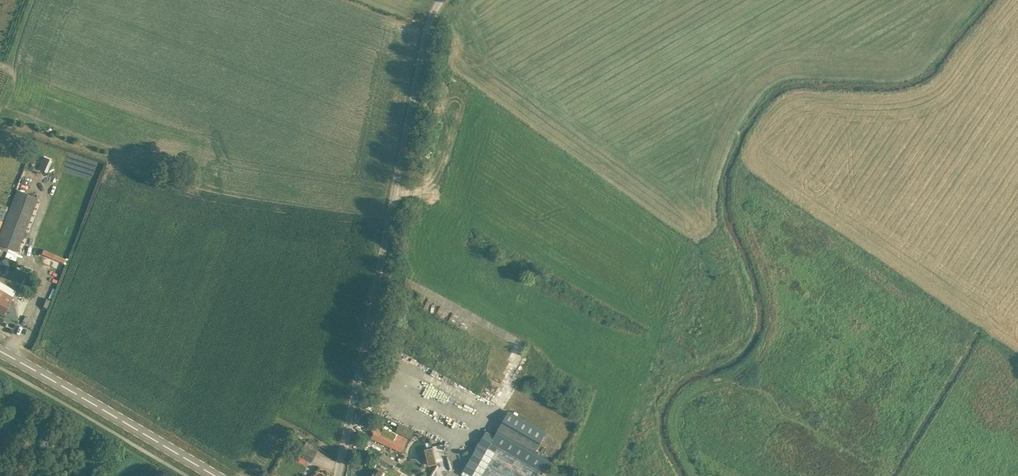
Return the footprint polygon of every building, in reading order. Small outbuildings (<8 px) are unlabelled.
[(43,156),(38,168),(48,172),(52,160),(43,156)] [(17,190),(0,234),(0,245),(17,251),(38,197),(17,190)] [(10,267),(5,258),(0,261),(0,267),(2,271),(10,267)] [(0,289),(0,313),(3,315),(13,297),(0,289)] [(541,471),(549,459),(535,451),(547,428),(510,407),(494,436),(485,431),(479,442),(537,475),(540,470),(541,471)] [(375,425),(370,436),(405,453),(409,445),(397,439),(399,436),(375,425)] [(310,462),(319,448),(306,441),(298,454),(310,462)] [(462,471),(464,471),(471,475),(537,475),(479,442),(477,445),(462,471)] [(394,461),(382,453),(377,462),(380,464),(377,468),(376,468),(371,475),(385,475),(394,461)] [(394,461),(385,475),(391,475),(393,472),(391,471),(396,462),(394,461)]
